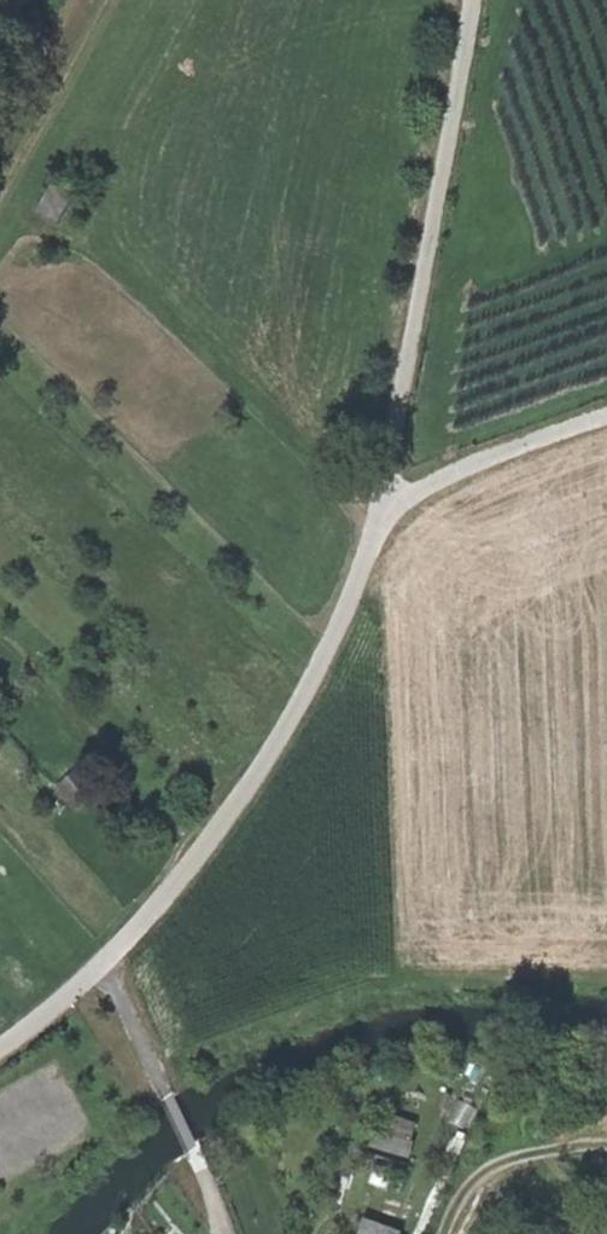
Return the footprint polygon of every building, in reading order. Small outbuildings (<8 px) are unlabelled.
[(384,1225),(367,1220),(364,1233),(382,1233),(384,1225)]
